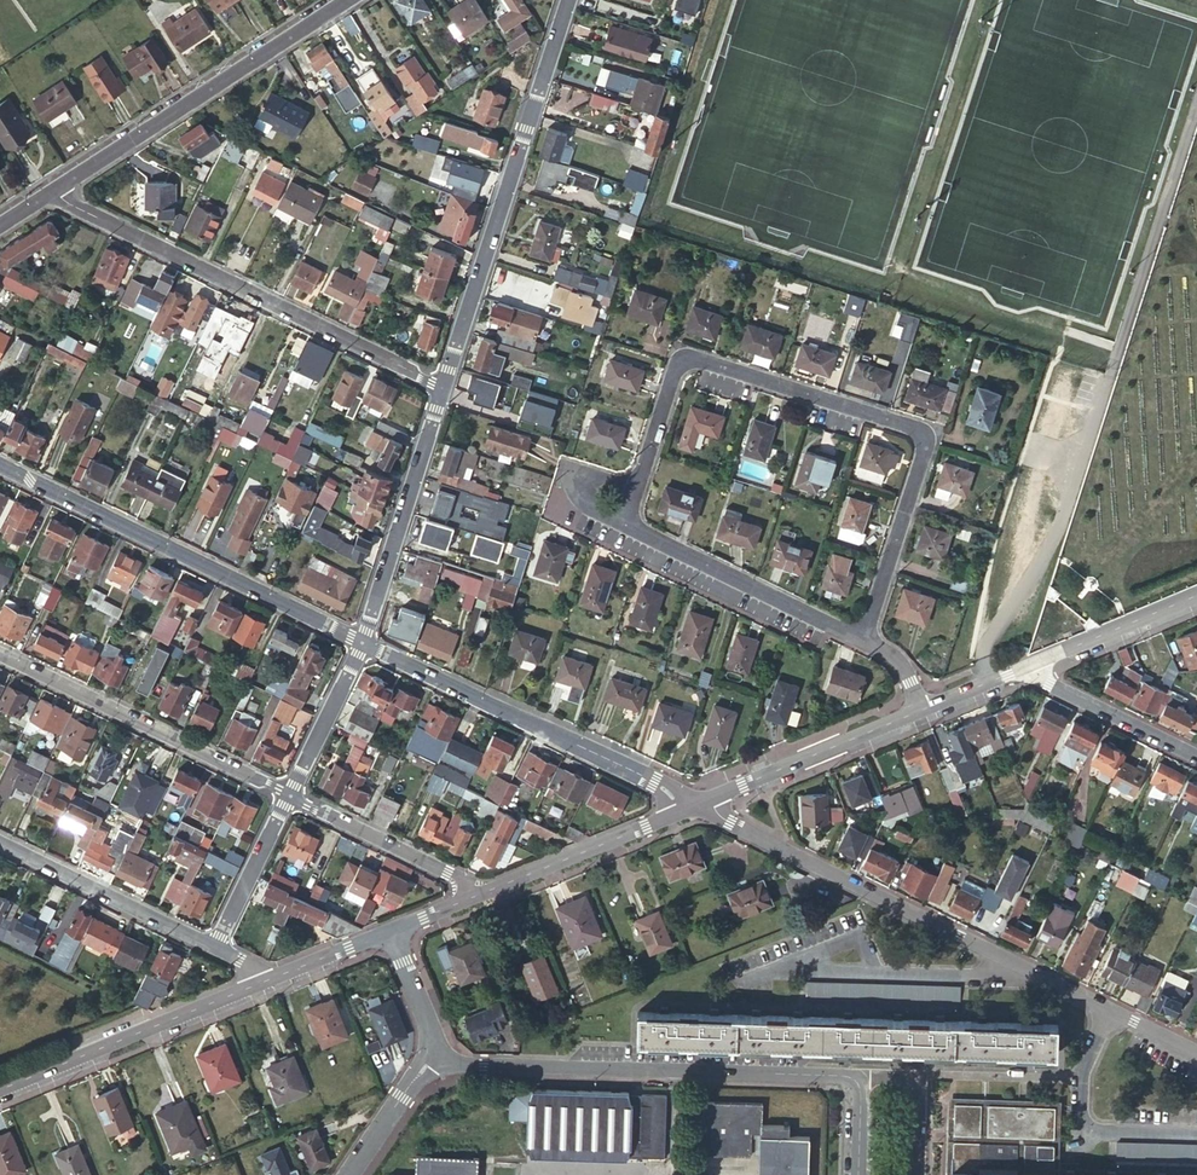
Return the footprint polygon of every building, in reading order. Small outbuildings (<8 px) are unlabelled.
[(218,11),(235,0),(211,0),(218,11)] [(424,0),(400,0),(399,1),(412,22),(431,10),(424,0)] [(477,0),(468,0),(450,11),(466,36),(490,20),(477,0)] [(531,40),(530,38),(531,38),(526,30),(527,26),(522,25),(520,21),(531,14),(521,0),(506,0),(512,10),(509,12),(498,19),(506,30),(514,25),(515,27),(516,33),(514,33),(517,38),(510,43),(512,46),(509,49),(511,52),(531,40)] [(506,0),(501,0),(509,12),(512,10),(506,0)] [(673,8),(696,15),(700,0),(676,0),(673,8)] [(211,31),(196,8),(174,23),(171,18),(163,23),(181,51),(211,31)] [(351,14),(344,19),(353,35),(361,30),(351,14)] [(651,40),(611,28),(605,47),(645,60),(651,40)] [(544,31),(531,40),(541,43),(545,31),(545,30),(544,31)] [(168,60),(153,38),(125,56),(138,75),(153,64),(156,68),(168,60)] [(334,60),(323,43),(308,53),(313,61),(311,63),(317,72),(334,60)] [(123,89),(102,56),(86,67),(100,89),(98,90),(106,100),(123,89)] [(468,79),(469,81),(479,74),(472,64),(449,80),(454,88),(468,79)] [(398,105),(373,67),(356,79),(372,100),(373,99),(381,110),(388,105),(392,109),(398,105)] [(348,97),(355,92),(339,68),(337,69),(338,71),(333,75),(333,85),(331,87),(335,93),(342,88),(348,97)] [(435,83),(428,72),(410,84),(417,94),(422,92),(425,96),(430,93),(427,88),(435,83)] [(632,105),(656,112),(664,85),(640,78),(630,74),(626,87),(636,90),(632,105)] [(77,102),(63,81),(35,99),(49,120),(77,102)] [(318,87),(310,92),(321,109),(329,103),(318,87)] [(504,95),(484,89),(475,118),(495,125),(504,95)] [(258,118),(273,126),(278,128),(296,138),(309,111),(272,91),(264,105),(263,104),(261,108),(262,109),(258,118)] [(618,101),(594,94),(591,104),(615,112),(618,101)] [(408,102),(417,116),(422,112),(413,98),(408,102)] [(8,99),(0,104),(0,135),(7,146),(30,131),(8,99)] [(369,113),(385,137),(393,131),(376,108),(369,113)] [(645,148),(658,153),(670,117),(657,113),(649,138),(640,135),(636,137),(634,145),(641,147),(645,148)] [(477,133),(478,132),(447,121),(442,136),(495,153),(499,140),(477,133)] [(216,145),(222,153),(226,143),(229,138),(220,132),(213,128),(203,122),(181,137),(189,148),(197,143),(204,153),(216,145)] [(549,128),(540,156),(545,157),(558,162),(566,137),(567,134),(549,128)] [(416,134),(413,146),(436,153),(440,141),(416,134)] [(247,166),(254,169),(263,152),(251,146),(238,140),(230,136),(229,138),(226,143),(235,148),(233,153),(249,161),(247,166)] [(240,136),(238,140),(251,146),(252,142),(240,136)] [(558,162),(545,157),(535,188),(552,193),(556,180),(565,184),(568,175),(578,179),(576,185),(579,186),(585,171),(569,166),(564,164),(558,162)] [(284,163),(272,158),(268,167),(279,173),(284,163)] [(335,168),(319,178),(328,183),(339,176),(335,168)] [(486,177),(496,180),(498,173),(484,169),(483,173),(475,170),(474,176),(469,174),(468,178),(465,177),(459,196),(467,199),(468,197),(479,201),(486,177)] [(646,192),(651,176),(629,169),(624,185),(639,190),(646,192)] [(361,171),(352,187),(369,195),(377,179),(361,171)] [(263,172),(252,192),(275,204),(285,184),(263,172)] [(291,181),(278,206),(311,222),(323,198),(291,181)] [(176,184),(147,183),(145,207),(156,208),(156,210),(160,210),(159,218),(175,219),(176,196),(175,196),(176,184)] [(619,221),(635,226),(646,192),(639,190),(633,209),(623,206),(619,221)] [(365,201),(347,192),(342,201),(361,210),(365,201)] [(443,223),(448,225),(445,232),(455,235),(455,236),(467,241),(479,204),(467,199),(459,196),(457,195),(451,212),(446,210),(443,223)] [(208,210),(198,205),(187,228),(210,239),(225,209),(211,203),(208,210)] [(394,219),(366,205),(360,216),(388,230),(394,219)] [(412,224),(398,217),(393,228),(407,235),(412,224)] [(2,266),(9,265),(44,243),(49,250),(59,244),(54,237),(60,233),(53,221),(49,220),(1,252),(1,254),(0,255),(0,262),(2,266)] [(531,253),(557,262),(558,259),(562,248),(554,246),(560,227),(541,222),(531,253)] [(395,244),(387,241),(382,250),(390,254),(395,244)] [(424,268),(449,277),(456,255),(432,247),(424,268)] [(130,258),(107,248),(92,281),(114,291),(118,282),(119,283),(130,258)] [(390,254),(382,250),(377,260),(386,264),(390,254)] [(612,298),(624,262),(615,259),(604,295),(612,298)] [(301,260),(291,281),(312,292),(323,271),(301,260)] [(377,260),(375,266),(373,269),(382,273),(386,264),(377,260)] [(349,321),(357,305),(364,289),(373,269),(375,266),(367,263),(361,277),(359,277),(357,282),(336,271),(326,289),(347,300),(339,316),(349,321)] [(46,295),(50,287),(9,265),(2,266),(0,271),(0,272),(7,276),(34,289),(36,290),(40,292),(46,295)] [(558,266),(554,279),(559,281),(573,285),(578,287),(583,274),(558,266)] [(442,298),(449,277),(424,268),(417,290),(442,298)] [(364,289),(371,292),(382,296),(391,276),(382,273),(373,269),(364,289)] [(168,290),(175,276),(164,270),(154,288),(134,278),(123,300),(130,304),(135,306),(139,298),(159,309),(168,290)] [(589,276),(583,274),(578,287),(585,289),(589,276)] [(34,289),(7,276),(3,284),(31,298),(36,290),(34,289)] [(559,281),(558,285),(571,290),(573,285),(559,281)] [(46,295),(65,305),(71,293),(52,283),(50,287),(46,295)] [(581,329),(600,335),(604,324),(593,320),(597,307),(589,305),(592,296),(571,290),(558,285),(556,285),(552,297),(567,302),(563,315),(584,322),(581,329)] [(71,293),(65,305),(73,309),(81,293),(73,289),(71,293)] [(357,305),(349,321),(358,325),(366,309),(364,308),(371,292),(364,289),(357,305)] [(666,298),(636,289),(628,314),(659,323),(666,298)] [(40,292),(36,290),(31,298),(35,300),(40,292)] [(186,299),(168,290),(159,309),(151,326),(169,335),(176,320),(194,329),(208,300),(197,294),(188,312),(181,309),(186,299)] [(526,311),(499,302),(498,306),(494,305),(489,318),(509,324),(507,329),(535,339),(537,333),(550,337),(556,321),(525,311),(526,311)] [(722,315),(694,306),(687,329),(715,338),(722,315)] [(899,311),(892,336),(912,341),(919,316),(899,311)] [(433,348),(441,319),(428,315),(420,344),(433,348)] [(782,335),(749,324),(741,346),(775,357),(782,335)] [(527,350),(533,352),(536,341),(501,330),(497,341),(527,350)] [(69,351),(88,361),(88,360),(91,362),(99,346),(89,342),(88,343),(63,331),(56,345),(69,351)] [(10,337),(0,332),(0,356),(10,337)] [(31,343),(17,336),(5,360),(18,367),(31,343)] [(527,350),(497,341),(484,337),(475,365),(495,371),(499,372),(504,354),(524,360),(527,350)] [(293,351),(300,355),(307,342),(299,338),(293,351)] [(65,359),(69,351),(56,345),(49,341),(46,349),(65,359)] [(332,351),(310,341),(296,370),(298,371),(299,370),(314,377),(319,380),(332,351)] [(836,354),(803,343),(796,364),(830,374),(836,354)] [(65,359),(84,368),(88,361),(69,351),(65,359)] [(234,361),(215,351),(204,374),(223,383),(234,361)] [(863,353),(860,361),(888,370),(891,362),(863,353)] [(644,370),(611,359),(605,379),(638,389),(644,370)] [(888,370),(860,361),(858,360),(851,381),(884,392),(891,371),(888,370)] [(294,369),(289,379),(309,388),(314,377),(299,370),(298,371),(296,370),(294,369)] [(259,379),(240,371),(229,394),(249,403),(259,379)] [(364,379),(346,371),(334,398),(351,406),(356,395),(364,379)] [(918,371),(916,378),(946,388),(949,381),(918,371)] [(515,374),(511,384),(530,390),(533,380),(515,374)] [(261,437),(264,430),(276,405),(289,379),(283,376),(273,398),(272,397),(266,409),(252,403),(241,424),(240,426),(247,430),(261,437)] [(502,385),(472,376),(468,388),(510,401),(512,393),(500,389),(502,385)] [(134,396),(139,385),(126,379),(122,377),(117,387),(134,396)] [(363,398),(363,399),(373,405),(384,410),(386,411),(397,388),(395,387),(397,383),(387,379),(385,383),(373,377),(363,398)] [(905,399),(950,413),(957,391),(954,390),(957,383),(949,381),(946,388),(916,378),(912,377),(905,399)] [(173,382),(165,379),(158,394),(165,398),(173,382)] [(1000,393),(979,386),(968,419),(989,426),(1000,393)] [(186,417),(190,409),(180,405),(170,399),(165,398),(158,394),(155,393),(147,410),(156,415),(160,405),(186,417)] [(351,406),(346,416),(354,419),(363,399),(363,398),(356,395),(351,406)] [(203,404),(186,397),(183,403),(199,411),(203,404)] [(96,407),(78,398),(61,431),(80,440),(96,407)] [(225,426),(238,432),(240,426),(241,424),(219,413),(221,408),(214,405),(208,418),(214,421),(225,426)] [(384,410),(373,405),(370,411),(381,416),(384,410)] [(520,415),(493,406),(490,415),(518,424),(520,415)] [(724,415),(692,406),(686,425),(679,446),(692,450),(693,445),(698,429),(707,432),(718,435),(724,415)] [(13,417),(15,412),(3,407),(0,414),(0,437),(4,429),(6,431),(13,417)] [(47,431),(52,433),(60,418),(55,415),(47,431)] [(25,428),(26,427),(27,424),(13,417),(6,431),(4,436),(17,442),(25,428)] [(625,427),(593,418),(588,437),(619,447),(625,427)] [(776,426),(754,419),(744,453),(765,460),(776,426)] [(305,431),(313,435),(340,448),(345,436),(311,420),(305,431)] [(225,426),(214,421),(204,442),(215,447),(220,437),(225,426)] [(376,430),(403,443),(407,434),(380,421),(376,430)] [(530,437),(491,425),(485,444),(500,448),(499,451),(509,454),(510,451),(525,456),(530,437)] [(238,432),(225,426),(220,437),(233,444),(239,432),(238,432)] [(239,432),(245,436),(247,430),(240,426),(238,432),(239,432)] [(17,442),(15,447),(36,458),(46,437),(26,427),(25,428),(17,442)] [(261,437),(258,442),(291,458),(292,457),(299,443),(305,431),(295,427),(287,445),(272,438),(274,435),(264,430),(261,437)] [(398,454),(403,443),(376,430),(373,429),(369,439),(376,443),(371,455),(374,460),(389,468),(397,453),(398,454)] [(702,448),(707,432),(698,429),(693,445),(702,448)] [(299,443),(304,445),(306,442),(309,444),(313,435),(305,431),(299,443)] [(94,435),(73,477),(103,492),(114,468),(95,459),(104,441),(94,435)] [(292,457),(305,464),(308,458),(306,457),(308,454),(301,451),(304,445),(299,443),(292,457)] [(868,443),(858,476),(882,483),(889,462),(895,464),(899,453),(892,451),(892,450),(868,443)] [(471,479),(478,454),(450,445),(438,481),(439,482),(457,487),(460,476),(471,479)] [(836,460),(806,451),(796,484),(818,491),(821,481),(829,483),(836,460)] [(359,468),(364,459),(349,452),(345,460),(359,468)] [(127,486),(148,496),(157,477),(141,469),(143,464),(134,459),(125,478),(130,481),(127,486)] [(301,464),(293,460),(288,470),(296,474),(301,464)] [(939,484),(954,489),(967,493),(974,471),(946,462),(939,484)] [(238,474),(219,464),(205,493),(224,503),(238,474)] [(388,490),(389,491),(393,478),(367,469),(364,477),(367,478),(366,482),(388,490)] [(489,485),(471,479),(460,476),(457,487),(486,497),(488,491),(489,485)] [(157,477),(148,496),(168,505),(170,501),(174,503),(181,488),(157,477)] [(354,483),(352,488),(353,489),(384,502),(388,490),(366,482),(367,478),(364,477),(361,485),(354,483)] [(317,492),(294,481),(290,490),(283,486),(277,498),(296,508),(290,522),(301,527),(317,492)] [(495,505),(497,500),(493,499),(486,497),(457,487),(439,482),(438,487),(436,487),(429,511),(441,515),(448,517),(454,498),(464,501),(465,500),(473,503),(474,500),(481,502),(482,501),(495,505)] [(951,501),(954,489),(939,484),(935,496),(951,501)] [(702,497),(666,486),(660,508),(695,519),(702,497)] [(337,494),(323,487),(322,489),(336,497),(337,494)] [(322,489),(315,503),(329,510),(336,497),(322,489)] [(384,502),(353,489),(350,495),(359,499),(357,506),(355,512),(360,520),(363,521),(363,523),(374,526),(376,517),(378,512),(381,513),(381,512),(384,502)] [(265,498),(248,490),(229,530),(246,538),(265,498)] [(0,492),(0,516),(5,518),(14,499),(0,492)] [(871,503),(851,497),(842,525),(862,531),(871,503)] [(21,543),(37,511),(17,500),(7,521),(11,522),(4,535),(21,543)] [(315,503),(310,512),(324,519),(329,510),(315,503)] [(742,513),(726,508),(718,535),(755,547),(761,527),(740,520),(742,513)] [(429,511),(428,518),(439,521),(441,515),(429,511)] [(69,543),(76,530),(51,518),(45,531),(46,531),(43,537),(58,545),(62,539),(69,543)] [(428,518),(427,518),(419,540),(448,548),(455,526),(439,521),(428,518)] [(951,533),(925,525),(917,550),(943,558),(951,533)] [(850,534),(833,528),(829,538),(847,544),(850,534)] [(97,568),(108,545),(83,533),(72,556),(74,557),(70,566),(65,564),(62,570),(76,577),(78,572),(83,574),(88,564),(97,568)] [(322,543),(362,562),(366,549),(369,550),(372,540),(359,534),(354,548),(326,534),(326,536),(323,534),(321,538),(324,539),(322,543)] [(792,566),(805,570),(812,550),(779,539),(771,562),(792,568),(792,566)] [(568,547),(545,540),(535,573),(558,580),(568,547)] [(249,550),(242,564),(251,569),(257,554),(249,550)] [(140,561),(120,551),(108,575),(123,583),(121,587),(126,589),(140,561)] [(442,562),(459,567),(461,558),(445,553),(442,562)] [(419,597),(430,601),(442,562),(418,555),(415,565),(408,563),(405,574),(425,580),(419,597)] [(461,558),(459,567),(470,570),(473,562),(461,558)] [(356,579),(314,559),(300,587),(325,600),(324,600),(342,609),(348,597),(348,596),(356,579)] [(615,570),(593,563),(581,603),(603,610),(615,570)] [(138,587),(134,585),(130,594),(144,601),(148,592),(163,599),(173,577),(149,565),(138,587)] [(853,572),(829,565),(822,587),(846,594),(853,572)] [(957,571),(954,579),(969,584),(972,576),(957,571)] [(9,576),(0,572),(0,595),(9,576)] [(482,579),(466,574),(463,584),(469,586),(468,592),(478,595),(482,579)] [(485,598),(512,607),(519,586),(485,575),(478,596),(485,598)] [(969,584),(954,579),(951,589),(966,594),(969,584)] [(203,592),(178,580),(158,619),(157,622),(151,634),(168,642),(180,617),(172,613),(181,596),(197,604),(203,592)] [(53,586),(46,583),(40,596),(47,599),(53,586)] [(1050,585),(1046,597),(1046,598),(1054,600),(1057,597),(1060,593),(1050,585)] [(62,591),(53,586),(47,599),(43,606),(52,611),(62,591)] [(663,593),(642,587),(631,622),(652,629),(663,593)] [(934,598),(905,588),(897,614),(926,623),(934,598)] [(104,594),(92,589),(86,602),(97,608),(101,601),(104,594)] [(475,596),(465,593),(459,610),(469,614),(475,596)] [(478,596),(473,611),(480,614),(485,598),(478,596)] [(0,612),(0,628),(21,638),(31,618),(14,610),(17,604),(7,598),(0,612)] [(209,621),(233,632),(243,611),(218,600),(207,623),(208,623),(209,621)] [(101,601),(97,608),(118,618),(122,611),(101,601)] [(426,615),(399,606),(395,619),(390,617),(385,630),(417,641),(426,615)] [(480,614),(473,611),(467,628),(475,631),(480,614)] [(713,618),(691,611),(679,649),(701,656),(713,618)] [(140,613),(134,626),(151,634),(157,622),(140,613)] [(251,645),(263,621),(245,613),(234,637),(251,645)] [(489,616),(480,614),(475,631),(483,634),(489,616)] [(192,633),(198,621),(189,617),(183,629),(192,633)] [(1087,631),(1101,625),(1100,625),(1090,617),(1087,621),(1084,624),(1087,630),(1087,631)] [(120,626),(148,640),(151,634),(134,626),(120,619),(118,622),(120,623),(120,626)] [(233,632),(209,621),(208,623),(207,623),(206,626),(230,638),(233,632)] [(452,644),(456,636),(448,633),(428,624),(419,646),(449,659),(455,645),(452,644)] [(34,645),(59,658),(61,654),(69,638),(45,626),(41,635),(40,634),(34,645)] [(287,633),(275,627),(267,645),(275,649),(271,657),(288,666),(298,644),(285,637),(287,633)] [(475,631),(467,628),(463,641),(470,643),(475,631)] [(545,638),(517,630),(510,653),(538,661),(545,638)] [(1179,638),(1190,667),(1196,664),(1196,630),(1179,638)] [(92,642),(71,632),(69,638),(89,648),(92,642)] [(757,640),(737,634),(727,665),(747,671),(757,640)] [(69,638),(61,654),(66,656),(79,663),(77,667),(87,672),(97,651),(89,648),(69,638)] [(189,638),(184,650),(201,658),(205,652),(196,648),(198,643),(189,638)] [(106,642),(101,653),(114,660),(118,653),(120,648),(106,642)] [(297,706),(300,707),(309,691),(305,690),(315,671),(316,672),(320,665),(321,666),(326,656),(324,656),(326,652),(320,649),(320,646),(312,642),(309,644),(308,643),(288,684),(281,698),(291,702),(297,706)] [(169,650),(157,644),(145,669),(148,670),(145,677),(142,675),(136,687),(148,693),(169,650)] [(462,644),(456,663),(466,666),(472,647),(462,644)] [(267,645),(263,653),(271,657),(275,649),(267,645)] [(1132,661),(1126,647),(1118,650),(1124,664),(1132,661)] [(205,652),(201,658),(209,662),(216,666),(219,659),(205,652)] [(101,653),(91,673),(118,686),(127,666),(119,662),(123,655),(118,653),(114,660),(101,653)] [(79,663),(66,656),(64,660),(77,667),(79,663)] [(557,678),(571,683),(585,687),(592,665),(564,656),(557,678)] [(1179,672),(1173,659),(1160,684),(1166,687),(1169,689),(1179,672)] [(240,661),(234,675),(248,682),(249,682),(255,668),(240,661)] [(216,666),(209,662),(200,679),(208,683),(216,666)] [(865,676),(834,666),(826,690),(857,700),(865,676)] [(1126,681),(1133,669),(1128,666),(1121,679),(1126,681)] [(1144,672),(1142,667),(1139,672),(1133,669),(1126,681),(1121,679),(1112,674),(1105,687),(1130,700),(1140,680),(1144,673),(1144,672)] [(366,689),(372,675),(366,672),(359,686),(366,689)] [(1153,678),(1144,673),(1140,680),(1145,682),(1134,702),(1155,712),(1156,711),(1165,692),(1150,684),(1153,678)] [(383,710),(393,690),(382,685),(384,681),(372,675),(366,689),(362,697),(369,700),(368,702),(360,698),(353,706),(343,728),(352,732),(368,740),(379,718),(383,710)] [(273,694),(281,698),(288,684),(280,680),(279,682),(271,678),(266,690),(273,694)] [(606,699),(626,705),(640,709),(646,688),(613,678),(606,699)] [(798,686),(778,679),(767,717),(787,723),(798,686)] [(180,716),(193,688),(182,682),(180,686),(171,681),(159,706),(180,716)] [(248,682),(236,708),(238,709),(224,738),(246,749),(256,728),(250,725),(254,717),(242,711),(251,692),(251,686),(252,684),(249,682),(248,682)] [(38,701),(29,697),(23,709),(20,708),(26,695),(7,686),(0,702),(0,706),(28,719),(38,701)] [(270,700),(273,694),(266,690),(260,687),(257,694),(270,700)] [(205,688),(189,721),(208,730),(219,709),(205,703),(209,694),(207,693),(209,690),(205,688)] [(386,711),(383,710),(379,718),(391,724),(401,704),(413,710),(418,697),(397,688),(386,711)] [(1165,692),(1156,711),(1161,713),(1161,715),(1196,732),(1196,729),(1196,710),(1195,713),(1194,712),(1192,715),(1183,710),(1185,707),(1180,704),(1182,699),(1175,696),(1176,693),(1169,689),(1167,693),(1165,692)] [(274,712),(281,698),(273,694),(270,700),(266,708),(274,712)] [(274,712),(255,752),(265,758),(271,760),(272,757),(280,761),(289,745),(274,737),(280,724),(287,728),(297,706),(291,702),(281,698),(274,712)] [(69,717),(71,714),(41,700),(32,720),(40,724),(38,728),(42,730),(44,726),(61,734),(69,717)] [(420,718),(428,723),(436,706),(428,702),(420,718)] [(1007,709),(992,715),(1001,738),(1007,735),(1005,731),(1023,724),(1021,720),(1025,718),(1019,702),(1006,708),(1007,709)] [(692,713),(660,703),(653,725),(685,735),(692,713)] [(736,711),(715,704),(704,740),(725,747),(736,711)] [(1044,706),(1033,728),(1044,734),(1042,739),(1037,748),(1048,754),(1066,717),(1052,710),(1053,708),(1046,704),(1045,706),(1044,706)] [(444,750),(449,739),(448,739),(459,717),(437,707),(429,723),(428,723),(420,718),(412,735),(444,750)] [(992,715),(963,727),(974,752),(979,764),(985,761),(978,747),(991,742),(992,746),(1002,742),(1001,738),(992,715)] [(77,721),(69,717),(61,734),(58,740),(64,743),(66,744),(68,740),(76,744),(71,755),(82,760),(96,730),(88,726),(89,723),(79,718),(77,721)] [(368,740),(382,747),(393,725),(391,724),(379,718),(368,740)] [(34,723),(28,720),(15,746),(23,750),(32,734),(30,733),(34,723)] [(1064,740),(1088,752),(1098,732),(1074,721),(1064,740)] [(974,752),(963,727),(949,733),(956,747),(950,749),(955,761),(974,752)] [(1044,734),(1033,728),(1030,733),(1042,739),(1044,734)] [(368,740),(352,732),(348,740),(355,744),(359,746),(364,748),(368,740)] [(484,750),(452,734),(449,739),(444,750),(442,755),(474,771),(484,750)] [(515,745),(493,734),(481,759),(503,769),(515,745)] [(0,743),(0,749),(5,752),(11,754),(15,746),(2,740),(0,743)] [(64,743),(58,740),(52,753),(58,756),(64,743)] [(1003,743),(1007,754),(1016,751),(1011,740),(1003,743)] [(1113,747),(1102,741),(1092,760),(1095,761),(1094,763),(1114,773),(1125,752),(1114,746),(1113,747)] [(906,755),(903,756),(912,777),(938,766),(928,742),(904,751),(906,755)] [(320,785),(341,795),(353,770),(361,754),(364,748),(359,746),(355,744),(344,766),(335,762),(331,769),(328,767),(325,774),(320,785)] [(115,752),(101,745),(100,752),(87,778),(95,782),(98,777),(105,781),(109,772),(110,773),(117,760),(113,757),(115,752)] [(15,746),(11,754),(19,759),(23,750),(15,746)] [(26,762),(44,770),(49,759),(31,751),(26,762)] [(11,754),(5,752),(0,761),(6,764),(10,756),(11,754)] [(546,785),(555,765),(549,761),(551,757),(544,753),(542,758),(529,752),(518,775),(536,783),(537,781),(546,785)] [(955,761),(956,764),(957,764),(960,771),(973,766),(979,764),(974,752),(955,761)] [(372,760),(361,754),(353,770),(355,771),(343,796),(363,806),(369,795),(372,796),(375,789),(361,782),(372,760)] [(389,772),(397,758),(388,754),(381,768),(389,772)] [(0,778),(0,796),(9,778),(7,777),(8,776),(34,789),(43,772),(10,756),(6,764),(0,778)] [(1137,768),(1123,761),(1112,783),(1135,794),(1146,769),(1138,765),(1137,768)] [(471,779),(438,762),(433,772),(448,779),(452,781),(467,788),(471,779)] [(1185,775),(1160,762),(1150,781),(1157,784),(1156,786),(1166,792),(1167,790),(1176,794),(1185,775)] [(956,764),(948,767),(954,782),(963,779),(960,771),(957,764),(956,764)] [(976,773),(982,771),(979,764),(973,766),(976,773)] [(588,780),(558,766),(545,793),(552,796),(555,789),(578,800),(588,780)] [(954,782),(948,767),(939,770),(949,792),(957,789),(954,782)] [(34,789),(32,794),(37,797),(36,801),(38,802),(35,809),(35,812),(42,816),(45,815),(48,807),(60,813),(66,800),(69,801),(70,800),(76,786),(44,770),(43,772),(34,789)] [(191,799),(200,781),(178,770),(169,788),(180,794),(174,806),(185,812),(191,799)] [(1039,773),(1032,770),(1023,788),(1027,798),(1039,773)] [(159,782),(136,771),(118,806),(142,818),(159,782)] [(433,772),(426,788),(441,795),(448,779),(433,772)] [(862,774),(844,781),(853,804),(880,792),(871,772),(862,775),(862,774)] [(501,801),(509,783),(495,776),(484,797),(499,804),(501,801)] [(1196,808),(1196,784),(1188,780),(1177,803),(1185,807),(1187,803),(1196,808)] [(93,787),(90,793),(95,796),(107,801),(109,803),(118,786),(109,781),(99,790),(93,787)] [(463,796),(467,788),(452,781),(451,785),(454,787),(452,790),(463,796)] [(596,784),(591,782),(583,798),(588,801),(588,802),(617,816),(627,796),(598,782),(596,784)] [(516,787),(509,783),(501,801),(508,805),(516,787)] [(216,827),(231,796),(206,784),(195,807),(211,815),(207,822),(216,827)] [(889,792),(881,796),(888,810),(891,810),(893,816),(907,810),(909,814),(923,809),(913,784),(890,794),(889,792)] [(165,791),(157,787),(148,806),(145,812),(153,816),(165,791)] [(484,797),(467,788),(463,796),(482,805),(478,813),(491,820),(497,808),(499,804),(484,797)] [(956,816),(965,814),(959,790),(950,792),(956,816)] [(828,821),(827,806),(827,793),(802,795),(804,822),(828,821)] [(382,794),(374,810),(390,818),(399,802),(382,794)] [(69,801),(63,812),(88,824),(96,829),(102,816),(100,815),(107,801),(95,796),(91,804),(87,802),(85,807),(70,800),(69,801)] [(256,808),(233,797),(216,832),(222,834),(228,821),(245,829),(256,808)] [(1027,802),(1019,818),(1050,833),(1054,825),(1037,816),(1041,809),(1027,802)] [(1196,814),(1196,808),(1187,803),(1185,807),(1183,811),(1195,817),(1196,814)] [(847,816),(843,805),(827,806),(828,821),(845,820),(847,816)] [(516,818),(497,808),(491,820),(486,831),(505,840),(516,818)] [(419,832),(440,843),(445,832),(436,827),(440,818),(429,813),(419,832)] [(505,840),(511,843),(521,824),(525,817),(518,814),(516,818),(505,840)] [(83,856),(83,857),(115,873),(121,861),(129,844),(139,825),(141,820),(133,816),(125,832),(121,830),(117,838),(122,840),(113,857),(111,855),(114,848),(101,841),(105,833),(96,829),(83,856)] [(553,839),(556,832),(532,820),(525,817),(521,824),(553,839)] [(885,817),(884,819),(882,823),(892,828),(895,822),(885,817)] [(157,826),(142,818),(141,820),(139,825),(153,833),(157,826)] [(181,821),(178,828),(174,834),(185,839),(190,829),(191,826),(181,821)] [(174,834),(178,828),(167,822),(163,829),(174,834)] [(1073,823),(1064,840),(1079,847),(1087,830),(1073,823)] [(83,856),(96,829),(88,824),(74,852),(83,856)] [(875,837),(849,825),(839,847),(857,855),(857,854),(865,858),(870,847),(875,837)] [(445,832),(440,843),(460,853),(471,831),(460,826),(457,831),(448,827),(445,832)] [(564,836),(575,842),(578,841),(582,833),(569,826),(564,836)] [(310,833),(300,828),(299,831),(294,829),(282,852),(295,858),(298,852),(308,857),(318,839),(310,834),(310,833)] [(190,829),(185,839),(196,845),(201,835),(190,829)] [(896,836),(910,843),(913,837),(898,830),(896,836)] [(505,840),(486,831),(475,853),(494,863),(505,840)] [(203,860),(204,856),(207,850),(196,845),(185,839),(174,834),(168,847),(177,851),(175,855),(178,856),(184,859),(191,863),(188,868),(178,888),(173,899),(172,901),(180,905),(190,884),(203,860)] [(201,835),(196,845),(207,850),(212,840),(201,835)] [(703,865),(694,843),(661,856),(671,877),(703,865)] [(121,861),(115,873),(148,889),(154,876),(136,868),(138,863),(132,860),(138,848),(129,844),(121,861)] [(865,858),(863,863),(880,872),(879,873),(890,878),(899,861),(870,847),(865,858)] [(235,876),(239,866),(225,859),(207,850),(204,856),(203,860),(235,876)] [(1103,851),(1100,858),(1109,862),(1112,856),(1103,851)] [(225,859),(239,866),(243,859),(228,853),(225,859)] [(1029,861),(1012,853),(994,889),(1011,898),(1029,861)] [(405,886),(413,870),(385,856),(377,872),(370,887),(382,893),(383,890),(389,893),(385,898),(397,904),(400,898),(401,898),(407,887),(405,886)] [(350,884),(359,865),(348,859),(339,878),(350,884)] [(946,859),(928,897),(937,901),(953,867),(951,865),(953,862),(946,859)] [(936,875),(907,861),(902,871),(907,873),(902,884),(926,896),(936,875)] [(349,885),(367,894),(370,887),(377,872),(360,864),(359,865),(350,884),(349,885)] [(1143,878),(1163,889),(1168,878),(1149,868),(1143,878)] [(298,885),(304,871),(299,869),(293,882),(298,885)] [(271,871),(267,879),(270,880),(293,892),(294,892),(298,885),(293,882),(271,871)] [(1132,891),(1136,882),(1121,875),(1117,884),(1132,891)] [(267,879),(261,876),(254,893),(259,896),(267,879)] [(771,903),(762,881),(729,894),(738,916),(771,903)] [(1148,886),(1137,881),(1136,882),(1132,891),(1143,898),(1148,886)] [(178,888),(170,884),(164,895),(173,899),(178,888)] [(190,884),(180,905),(200,915),(211,894),(190,884)] [(315,884),(308,898),(316,902),(323,887),(315,884)] [(362,905),(366,896),(367,894),(349,885),(346,892),(354,896),(352,900),(362,905)] [(296,899),(267,886),(261,900),(279,908),(273,922),(284,926),(291,910),(296,899)] [(950,908),(970,918),(979,899),(959,890),(950,908)] [(1019,894),(1001,932),(1026,944),(1032,933),(1015,925),(1028,898),(1019,894)] [(19,904),(0,895),(0,919),(2,916),(11,920),(13,918),(19,904)] [(353,922),(362,926),(375,901),(366,896),(362,905),(353,922)] [(602,936),(586,896),(557,908),(574,948),(602,936)] [(337,936),(362,926),(353,922),(322,907),(321,909),(296,899),(291,910),(321,925),(320,927),(337,936)] [(1188,900),(1185,907),(1196,913),(1196,911),(1196,905),(1188,900)] [(1074,912),(1053,902),(1037,935),(1058,946),(1074,912)] [(92,916),(93,914),(77,906),(66,928),(71,931),(67,939),(64,937),(54,956),(51,962),(65,968),(81,938),(92,916)] [(22,911),(17,920),(31,927),(36,918),(22,911)] [(671,943),(658,911),(637,920),(651,952),(671,943)] [(92,916),(81,938),(107,951),(105,955),(112,958),(113,955),(124,933),(125,932),(92,916)] [(11,920),(3,938),(34,953),(40,941),(44,933),(31,927),(17,920),(13,918),(11,920)] [(1079,932),(1063,963),(1086,974),(1101,943),(1098,941),(1105,928),(1090,920),(1083,934),(1079,932)] [(267,940),(274,943),(281,929),(273,925),(267,940)] [(147,945),(124,933),(113,955),(136,967),(147,945)] [(171,946),(162,942),(159,948),(160,948),(151,967),(160,971),(156,978),(166,983),(169,977),(171,979),(182,956),(169,950),(171,946)] [(484,974),(472,942),(448,952),(461,983),(484,974)] [(1124,983),(1136,960),(1128,956),(1130,951),(1121,946),(1118,951),(1113,949),(1100,975),(1117,984),(1119,984),(1120,983),(1121,982),(1124,983)] [(558,991),(543,955),(522,963),(537,1000),(558,991)] [(1148,966),(1136,960),(1124,983),(1125,984),(1125,985),(1133,989),(1134,987),(1147,994),(1160,970),(1149,964),(1148,966)] [(139,1005),(147,1009),(157,989),(149,985),(153,977),(149,975),(151,972),(148,971),(132,1001),(139,1005)] [(1168,981),(1181,988),(1185,980),(1171,973),(1168,981)] [(1181,988),(1168,981),(1164,988),(1162,987),(1153,1006),(1155,1009),(1160,1012),(1164,1011),(1165,1008),(1176,1012),(1186,990),(1181,988)] [(807,982),(806,999),(960,1004),(960,988),(960,987),(807,982)] [(348,1036),(333,999),(308,1009),(323,1046),(348,1036)] [(407,1034),(392,1000),(371,1009),(385,1043),(407,1034)] [(465,1019),(475,1042),(499,1032),(497,1027),(508,1022),(500,1002),(487,1007),(488,1009),(465,1019)] [(1056,1053),(1057,1024),(1036,1023),(1036,1018),(1028,1017),(1028,1023),(986,1021),(986,1016),(978,1016),(978,1021),(944,1020),(944,1014),(936,1014),(935,1020),(902,1019),(902,1013),(894,1013),(894,1019),(852,1017),(852,1012),(844,1012),(844,1017),(802,1016),(802,1010),(794,1010),(794,1016),(760,1015),(760,1009),(752,1009),(752,1015),(718,1014),(718,1008),(710,1008),(710,1013),(668,1012),(668,1007),(660,1006),(660,1012),(638,1011),(638,1040),(1056,1053)] [(379,1039),(367,1044),(370,1051),(382,1046),(379,1039)] [(240,1079),(225,1043),(198,1054),(212,1090),(240,1079)] [(297,1077),(289,1057),(268,1066),(276,1085),(272,1087),(278,1102),(308,1090),(301,1075),(297,1077)] [(118,1129),(133,1123),(118,1087),(95,1096),(110,1132),(118,1129)] [(665,1157),(667,1095),(630,1094),(629,1091),(532,1089),(532,1090),(510,1090),(509,1118),(527,1118),(526,1144),(531,1153),(531,1155),(628,1158),(628,1156),(665,1157)] [(1023,1174),(1024,1143),(1054,1144),(1052,1174),(1058,1174),(1059,1162),(1059,1144),(1061,1100),(1055,1100),(950,1097),(947,1174),(952,1174),(953,1141),(980,1142),(1018,1143),(1017,1174),(1023,1174)] [(172,1112),(160,1117),(174,1151),(190,1144),(193,1153),(206,1147),(186,1100),(170,1107),(172,1112)] [(762,1131),(763,1123),(763,1103),(703,1101),(701,1152),(752,1154),(752,1131),(762,1131)] [(982,1103),(955,1103),(954,1123),(954,1134),(980,1135),(982,1103)] [(1055,1105),(989,1103),(987,1135),(1054,1137),(1055,1105)] [(170,1107),(158,1112),(160,1117),(172,1112),(170,1107)] [(136,1131),(133,1123),(118,1129),(122,1137),(136,1131)] [(762,1131),(762,1134),(760,1134),(759,1174),(809,1174),(810,1136),(790,1135),(791,1125),(763,1123),(762,1131)] [(327,1163),(313,1130),(295,1138),(308,1170),(327,1163)] [(10,1131),(0,1135),(0,1174),(14,1174),(26,1170),(10,1131)] [(1058,1174),(1052,1174),(1054,1144),(1024,1143),(1023,1174),(1017,1174),(979,1173),(980,1142),(953,1141),(952,1174),(1064,1174),(1058,1174)] [(1196,1162),(1196,1145),(1117,1142),(1117,1159),(1196,1162)] [(78,1144),(56,1153),(65,1174),(91,1174),(78,1144)] [(475,1156),(416,1154),(415,1174),(474,1174),(475,1156)]
